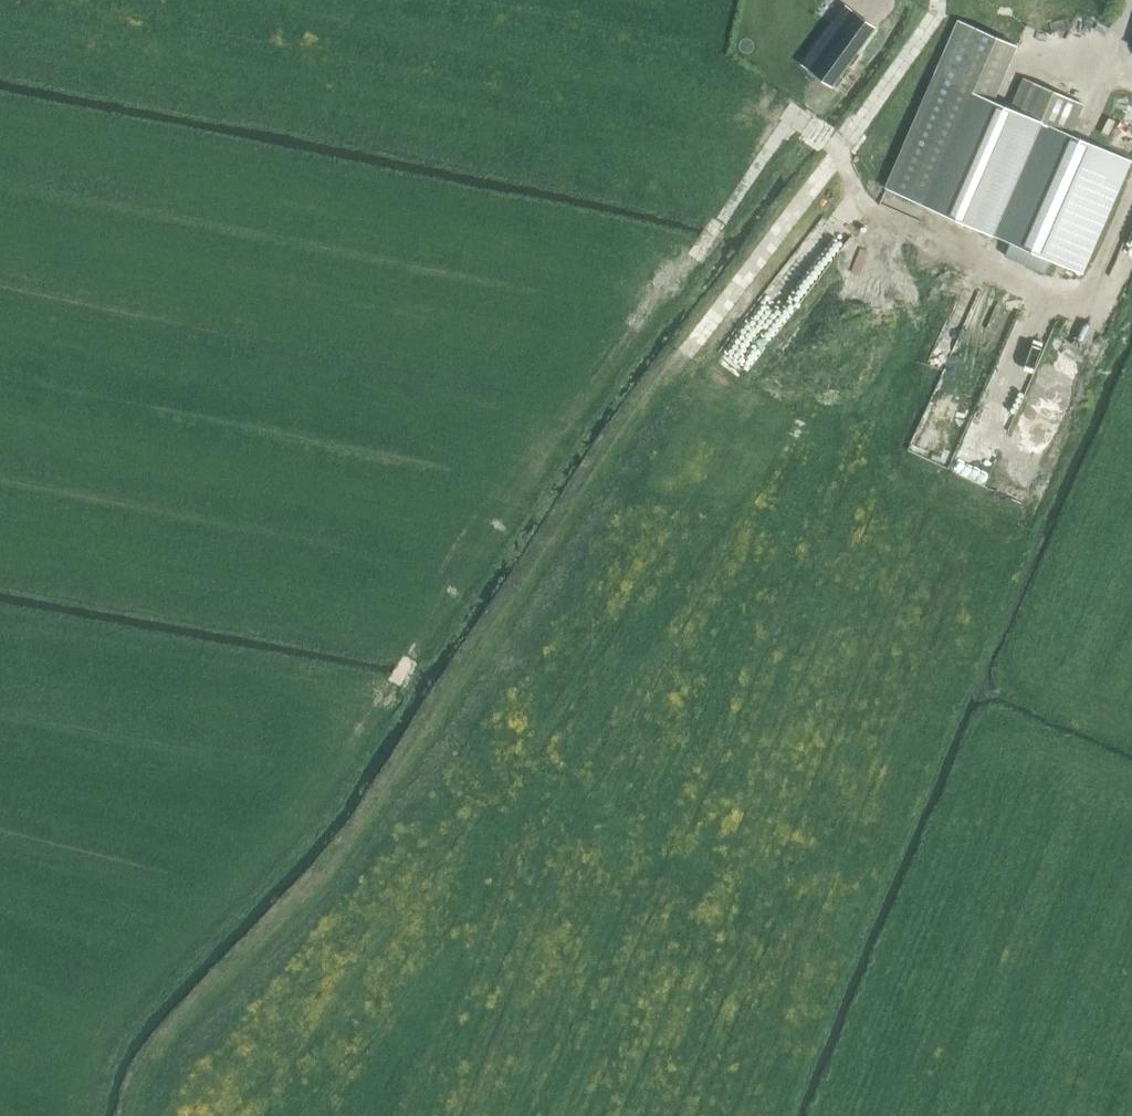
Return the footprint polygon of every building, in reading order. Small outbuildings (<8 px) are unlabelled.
[(845,5),(803,63),(832,85),(874,27),(845,5)] [(979,227),(1028,115),(1010,108),(1010,107),(935,74),(886,187),(979,227)] [(979,227),(1011,241),(1005,255),(1045,273),(1052,259),(1083,272),(1131,160),(1091,143),(1090,142),(1070,134),(1084,103),(1024,77),(1011,107),(1010,107),(1010,108),(1028,115),(979,227)] [(748,367),(774,329),(748,312),(722,349),(748,367)] [(1039,363),(1010,350),(956,469),(1020,497),(1085,353),(1051,337),(1039,363)] [(932,460),(951,465),(958,439),(939,434),(932,460)] [(916,449),(930,455),(936,441),(922,436),(916,449)]
